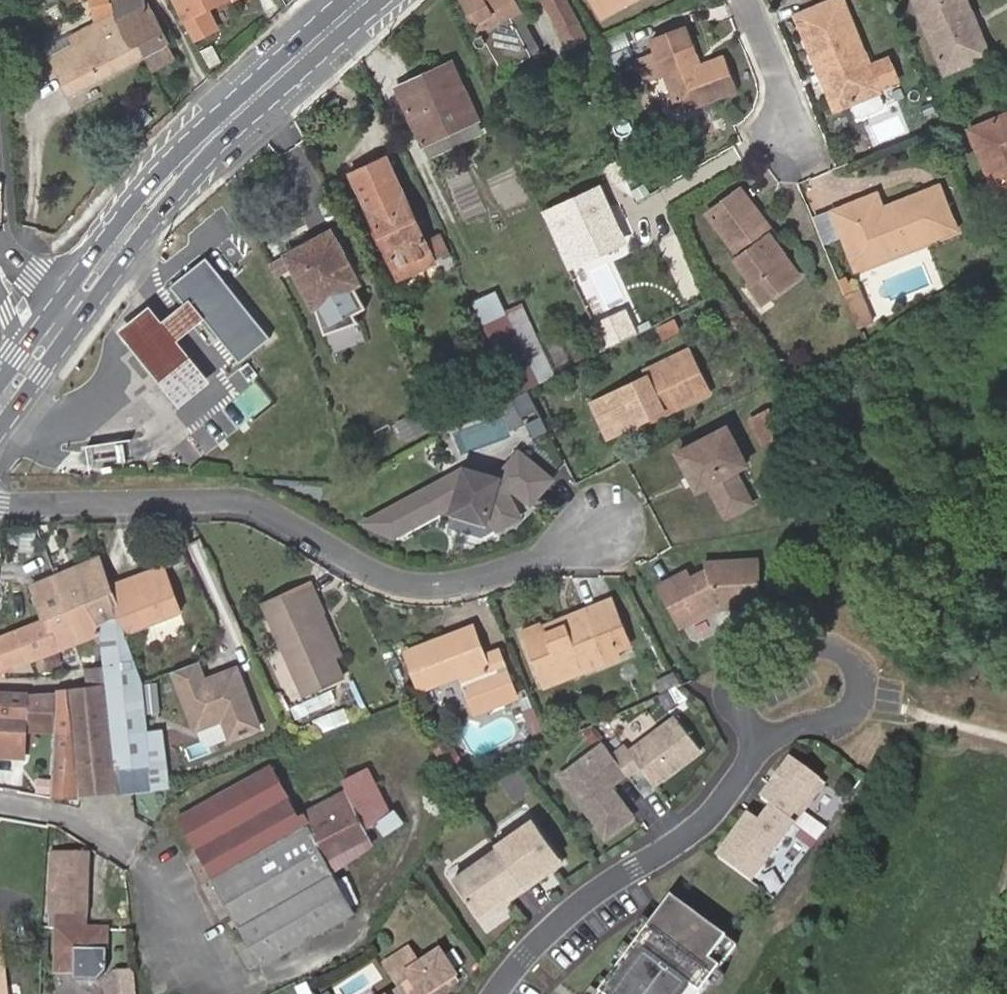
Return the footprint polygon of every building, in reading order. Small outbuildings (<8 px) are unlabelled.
[(93,25),(110,16),(107,0),(89,0),(93,25)] [(144,0),(126,0),(112,3),(114,9),(116,22),(145,8),(144,0)] [(179,10),(199,0),(174,0),(179,10)] [(179,10),(195,42),(218,30),(208,11),(229,0),(199,0),(179,10)] [(480,34),(508,17),(518,12),(511,0),(461,0),(480,34)] [(580,28),(564,0),(543,0),(562,38),(580,28)] [(601,14),(628,0),(594,0),(601,14)] [(843,0),(840,0),(806,13),(806,15),(800,18),(805,31),(803,32),(820,75),(829,72),(842,108),(851,105),(856,116),(861,118),(881,110),(883,105),(879,93),(880,93),(843,0)] [(944,75),(989,56),(977,29),(971,31),(964,15),(958,0),(914,0),(944,75)] [(965,0),(958,0),(964,15),(970,12),(965,0)] [(132,35),(143,56),(167,43),(156,22),(147,7),(145,8),(116,22),(115,23),(124,39),(132,35)] [(518,12),(508,17),(529,57),(501,73),(507,85),(538,68),(540,51),(524,21),(527,19),(522,10),(518,12)] [(970,12),(964,15),(971,31),(977,29),(970,12)] [(51,57),(71,94),(143,56),(132,35),(124,39),(115,23),(110,16),(93,25),(79,32),(84,41),(51,57)] [(480,34),(501,73),(529,57),(508,17),(480,34)] [(693,61),(698,59),(686,26),(653,39),(658,51),(633,60),(643,85),(667,75),(681,111),(740,88),(728,56),(701,66),(696,68),(693,61)] [(47,48),(51,57),(84,41),(79,32),(47,48)] [(143,56),(154,77),(178,65),(167,43),(143,56)] [(701,66),(698,59),(693,61),(696,68),(701,66)] [(449,65),(414,82),(417,88),(452,72),(449,65)] [(417,88),(414,82),(396,89),(422,146),(475,122),(452,72),(417,88)] [(842,108),(829,72),(820,75),(834,111),(842,108)] [(968,131),(987,177),(996,198),(1006,194),(1006,116),(968,131)] [(481,135),(475,122),(422,146),(428,159),(481,135)] [(348,176),(398,280),(431,264),(429,259),(422,244),(383,160),(348,176)] [(601,184),(542,212),(570,271),(629,244),(601,184)] [(877,248),(882,258),(956,230),(939,186),(881,208),(874,193),(832,211),(851,258),(877,248)] [(764,240),(768,237),(771,235),(740,191),(707,215),(740,258),(735,262),(751,286),(761,279),(774,297),(799,279),(777,249),(773,252),(764,240)] [(310,253),(334,239),(331,233),(306,247),(310,253)] [(437,237),(422,244),(429,259),(445,252),(437,237)] [(777,249),(768,237),(764,240),(773,252),(777,249)] [(361,286),(334,239),(310,253),(306,247),(286,258),(287,260),(279,265),(284,275),(293,270),(316,309),(336,298),(349,322),(367,311),(355,289),(361,286)] [(855,269),(882,258),(877,248),(851,258),(855,269)] [(185,307),(200,325),(204,329),(208,326),(240,366),(271,342),(240,301),(225,313),(218,303),(232,293),(209,263),(173,292),(185,307)] [(284,275),(279,265),(271,269),(277,279),(284,275)] [(761,279),(751,286),(750,287),(762,306),(774,297),(761,279)] [(475,300),(484,322),(507,311),(498,290),(475,300)] [(857,290),(843,295),(856,328),(870,322),(857,290)] [(524,303),(507,311),(541,383),(558,374),(524,303)] [(610,343),(642,330),(632,305),(599,318),(610,343)] [(178,342),(200,325),(185,307),(162,325),(149,307),(116,333),(179,412),(213,386),(178,342)] [(507,311),(484,322),(517,395),(528,389),(541,383),(507,311)] [(672,323),(656,330),(661,341),(677,333),(672,323)] [(679,380),(696,371),(684,348),(641,369),(644,375),(588,403),(597,421),(610,414),(618,430),(661,409),(663,412),(689,399),(679,380)] [(707,390),(696,371),(679,380),(689,399),(707,390)] [(769,412),(749,422),(761,444),(781,434),(769,412)] [(610,414),(597,421),(605,437),(618,430),(610,414)] [(701,476),(708,483),(726,513),(734,509),(739,510),(741,505),(750,500),(734,468),(746,462),(727,426),(678,452),(690,474),(698,470),(701,476)] [(365,525),(394,538),(449,508),(454,509),(453,514),(487,522),(488,518),(493,519),(499,530),(520,517),(507,494),(512,488),(531,504),(551,479),(519,453),(498,479),(466,470),(365,525)] [(698,488),(708,483),(701,476),(698,470),(690,474),(698,488)] [(487,522),(453,514),(452,518),(485,528),(487,522)] [(31,585),(44,618),(85,602),(98,625),(99,632),(104,668),(106,686),(85,688),(55,691),(53,735),(50,796),(117,789),(117,790),(167,785),(162,728),(147,729),(141,681),(124,633),(180,613),(163,568),(109,587),(97,557),(31,585)] [(692,580),(691,576),(687,568),(661,582),(679,620),(708,603),(754,602),(754,559),(702,559),(702,569),(696,573),(698,577),(692,580)] [(317,621),(325,617),(312,587),(264,608),(306,700),(345,682),(336,662),(317,621)] [(615,600),(603,605),(612,629),(624,624),(615,600)] [(85,602),(44,618),(57,648),(99,632),(98,625),(85,602)] [(569,625),(567,619),(545,628),(543,625),(523,633),(540,675),(579,660),(584,671),(621,656),(619,650),(633,645),(624,624),(612,629),(603,605),(586,611),(589,618),(569,625)] [(586,611),(567,619),(569,625),(589,618),(586,611)] [(345,658),(325,617),(317,621),(336,662),(345,658)] [(0,635),(0,671),(57,648),(44,618),(0,635)] [(474,629),(445,641),(447,647),(476,635),(474,629)] [(447,647),(445,641),(409,656),(424,693),(463,678),(478,712),(518,696),(500,651),(485,657),(476,635),(447,647)] [(579,660),(540,675),(545,687),(584,671),(579,660)] [(199,663),(175,670),(194,731),(221,722),(227,742),(257,733),(238,672),(205,682),(199,663)] [(83,670),(85,688),(106,686),(104,668),(83,670)] [(672,673),(653,683),(659,695),(678,685),(672,673)] [(0,692),(0,761),(26,762),(27,733),(53,735),(55,691),(25,693),(0,692)] [(654,786),(700,750),(674,717),(629,751),(625,747),(612,756),(626,774),(627,776),(639,767),(654,786)] [(626,774),(612,756),(602,744),(572,767),(587,787),(574,797),(605,838),(633,817),(610,787),(626,774)] [(794,824),(824,784),(790,760),(761,800),(772,808),(793,824),(794,824)] [(332,870),(337,867),(307,814),(299,818),(270,767),(180,816),(215,874),(211,876),(262,964),(353,913),(332,870)] [(587,787),(572,767),(559,777),(574,797),(587,787)] [(367,769),(339,782),(346,795),(365,830),(380,823),(383,828),(395,822),(367,769)] [(337,867),(369,851),(366,846),(372,843),(365,830),(346,795),(307,814),(337,867)] [(750,882),(793,824),(772,808),(759,826),(752,821),(746,829),(742,826),(717,858),(732,869),(750,882)] [(390,841),(408,831),(402,818),(395,822),(383,828),(390,841)] [(746,829),(752,821),(748,818),(742,826),(746,829)] [(561,862),(531,820),(494,846),(496,849),(524,888),(543,875),(540,871),(547,866),(550,871),(561,862)] [(524,888),(496,849),(452,880),(480,919),(501,905),(497,900),(507,893),(510,898),(524,888)] [(59,914),(59,926),(85,928),(85,914),(89,914),(89,856),(53,854),(51,913),(59,914)] [(543,875),(550,871),(547,866),(540,871),(543,875)] [(510,898),(507,893),(497,900),(501,905),(510,898)] [(735,947),(669,899),(599,993),(700,993),(735,947)] [(85,928),(59,926),(58,934),(101,936),(104,970),(107,930),(85,928)] [(101,936),(58,934),(56,968),(104,970),(101,936)] [(383,964),(381,966),(387,975),(397,990),(399,993),(429,993),(436,989),(438,993),(457,981),(438,952),(419,964),(408,948),(383,964)] [(106,993),(133,993),(131,972),(105,974),(106,993)]
